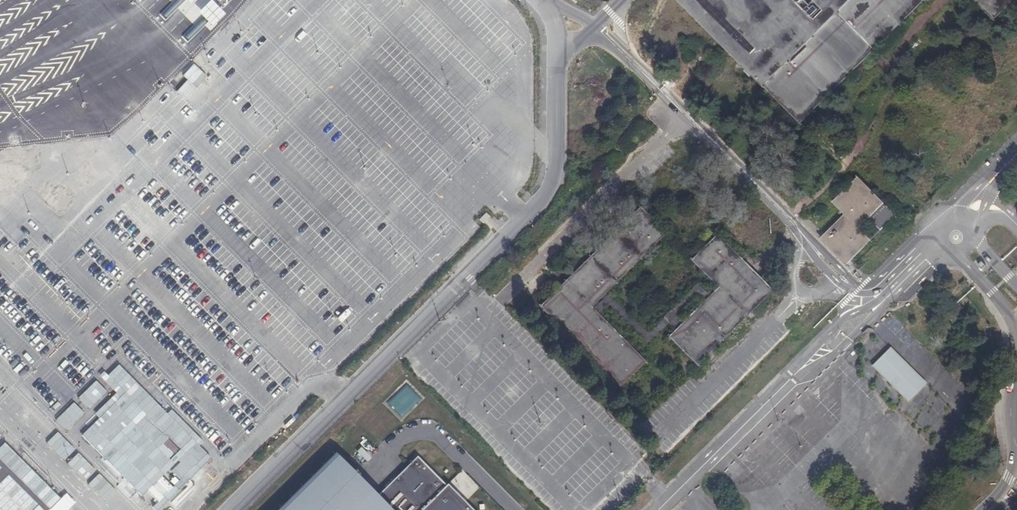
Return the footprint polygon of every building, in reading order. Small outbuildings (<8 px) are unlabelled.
[(765,85),(840,11),(878,50),(928,0),(681,0),(765,85)] [(860,180),(836,204),(848,216),(829,234),(841,246),(839,249),(849,259),(870,239),(859,228),(871,217),(883,230),(896,216),(860,180)] [(641,210),(542,308),(620,388),(646,362),(592,308),(665,234),(641,210)] [(772,291),(718,237),(693,262),(720,289),(671,337),(698,365),(772,291)] [(891,347),(872,365),(908,401),(927,382),(891,347)] [(402,417),(421,399),(408,384),(388,402),(402,417)] [(278,509),(479,509),(449,475),(447,476),(417,449),(378,491),(366,480),(333,450),(278,509)]
